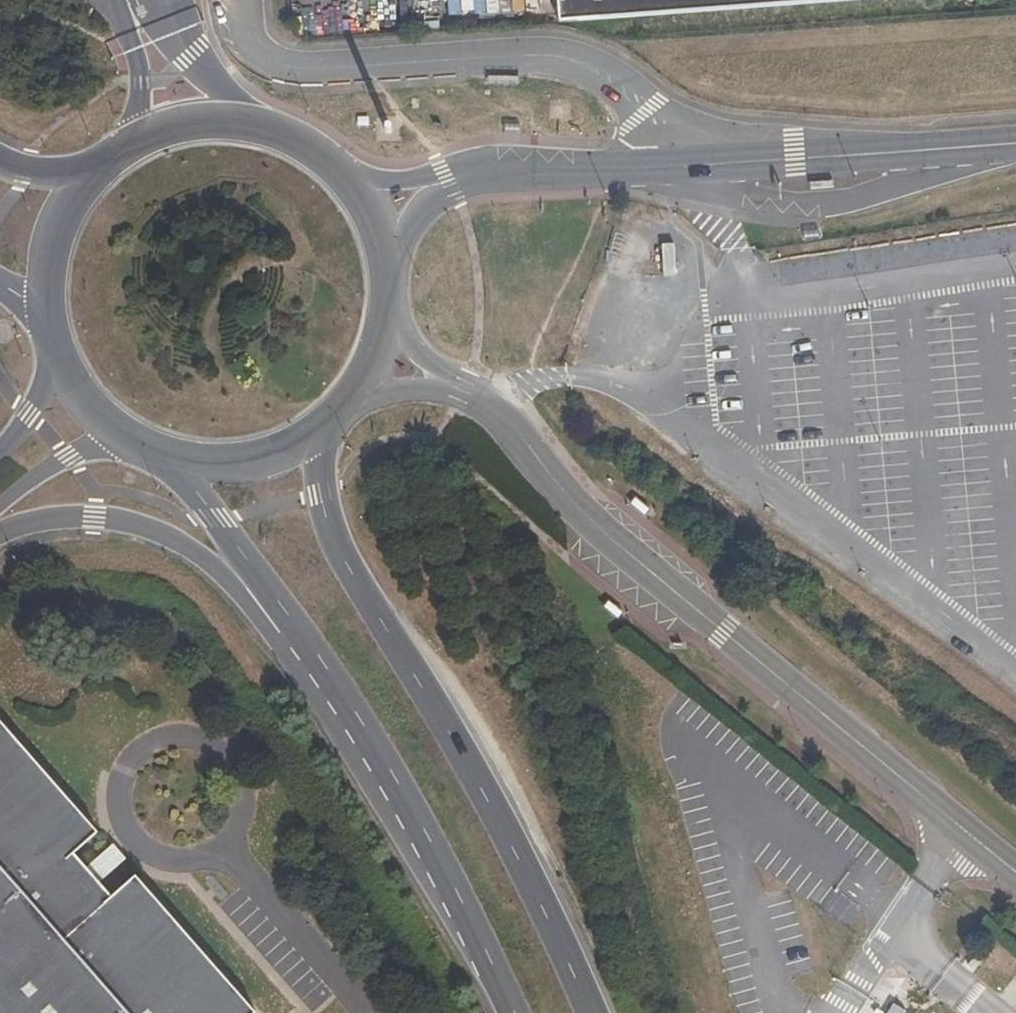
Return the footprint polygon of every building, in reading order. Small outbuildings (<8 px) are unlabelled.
[(559,22),(833,0),(557,0),(559,22)] [(142,880),(118,901),(105,886),(116,877),(103,862),(92,871),(80,857),(104,836),(0,718),(0,1012),(259,1012),(142,880)] [(103,862),(116,877),(132,863),(119,848),(103,862)]
